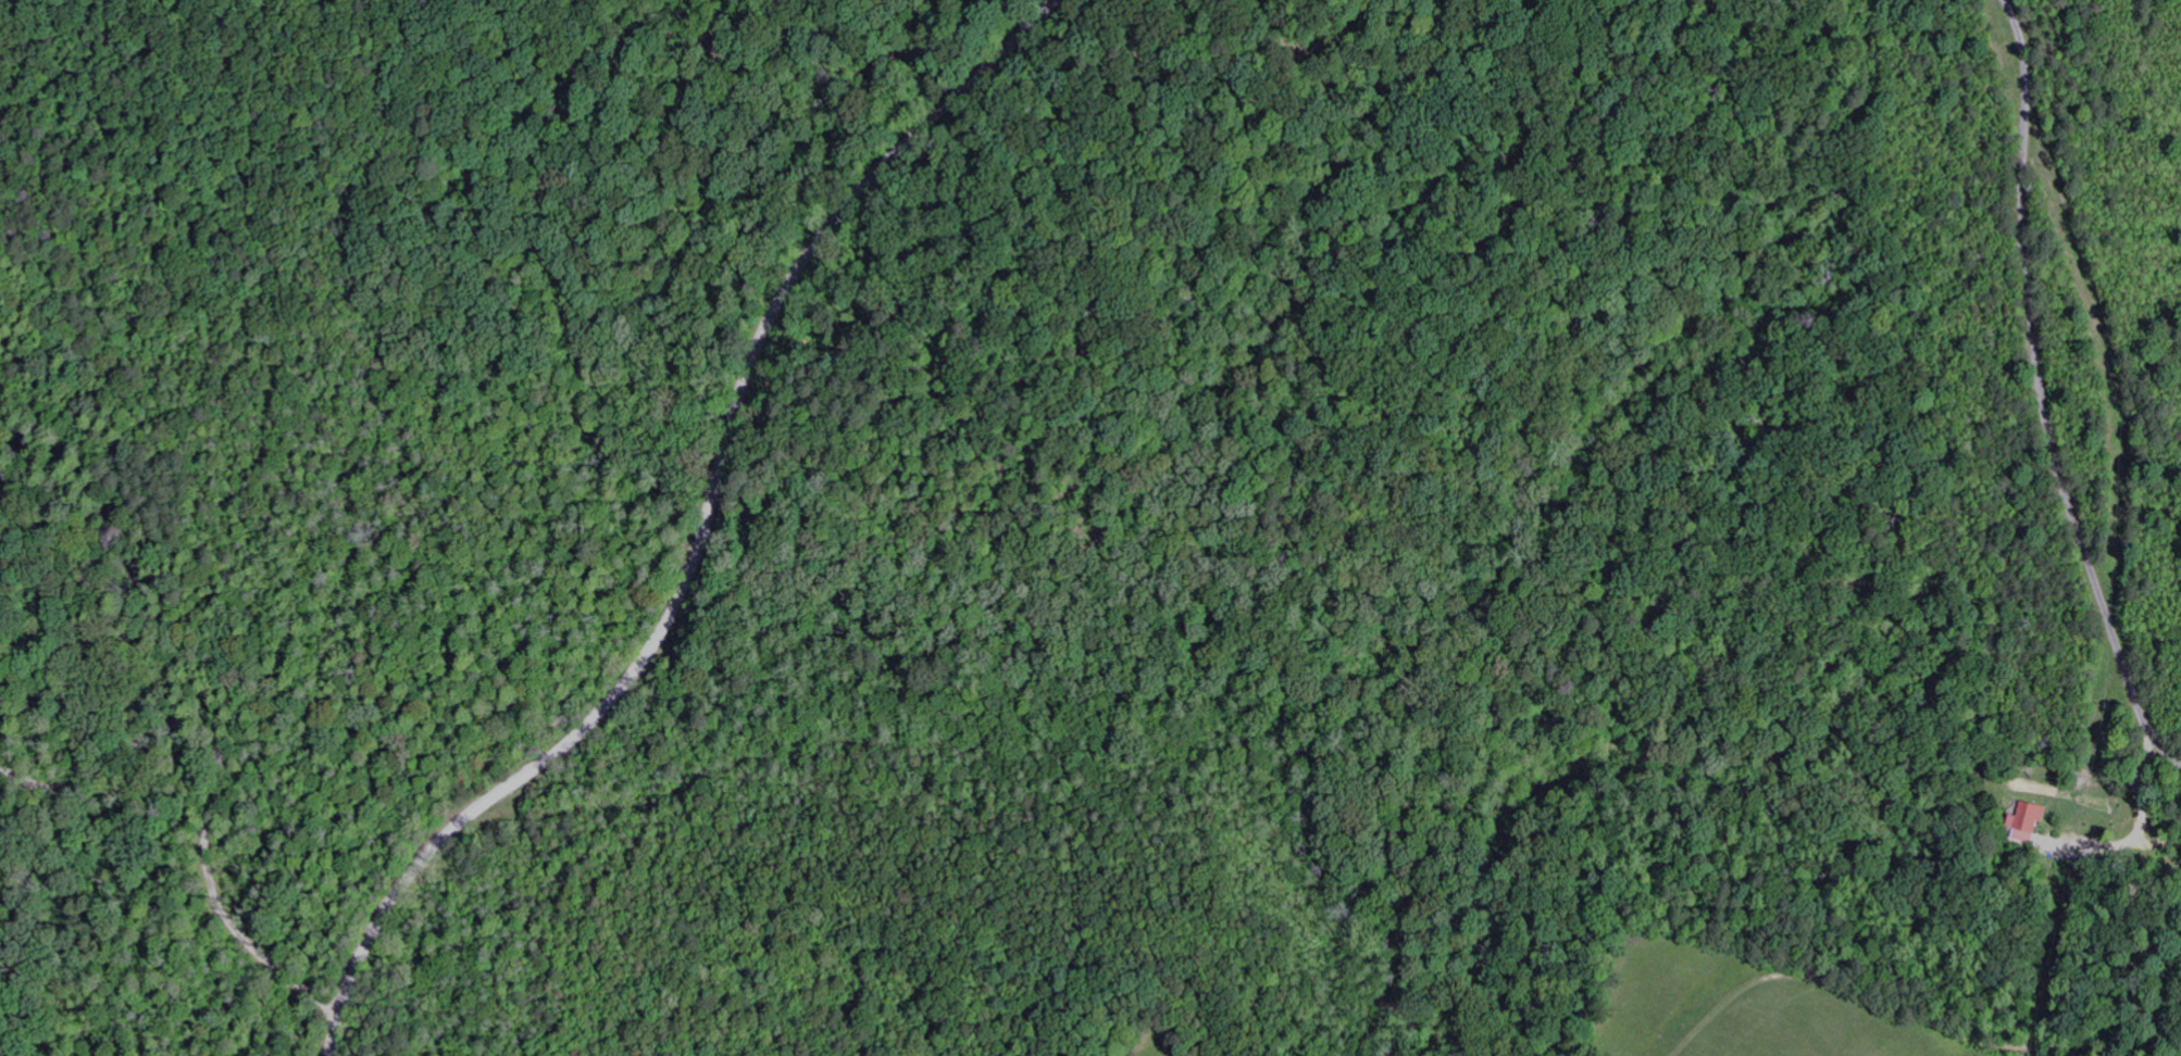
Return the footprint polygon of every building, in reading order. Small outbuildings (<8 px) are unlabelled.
[(2052,808),(2026,805),(2024,818),(2016,817),(2012,846),(2055,851),(2057,838),(2048,837),(2052,808)]
